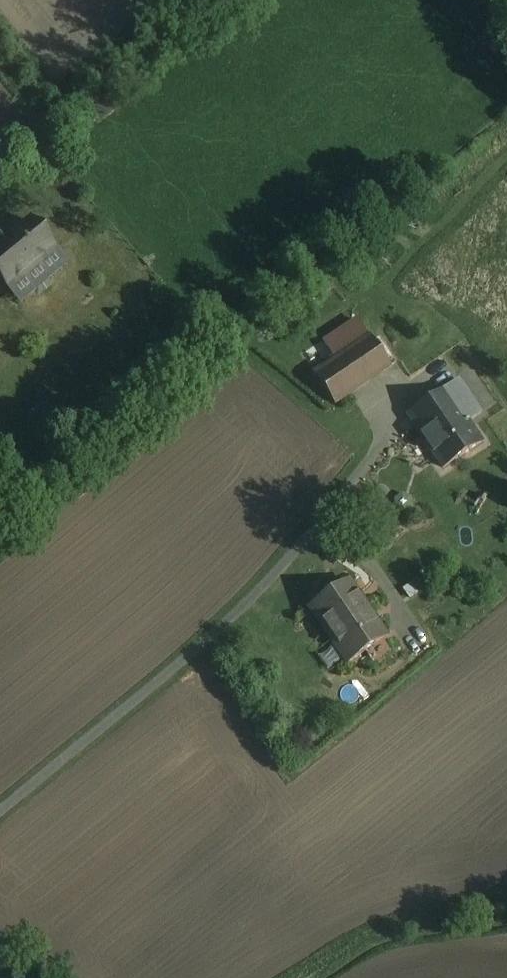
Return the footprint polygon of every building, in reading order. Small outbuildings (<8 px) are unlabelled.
[(19,301),(67,264),(32,220),(18,230),(14,225),(0,236),(0,276),(19,301)] [(393,368),(373,338),(314,376),(334,406),(393,368)] [(460,383),(408,416),(442,469),(481,444),(467,422),(480,414),(460,383)] [(391,639),(350,580),(305,611),(346,670),(391,639)]
